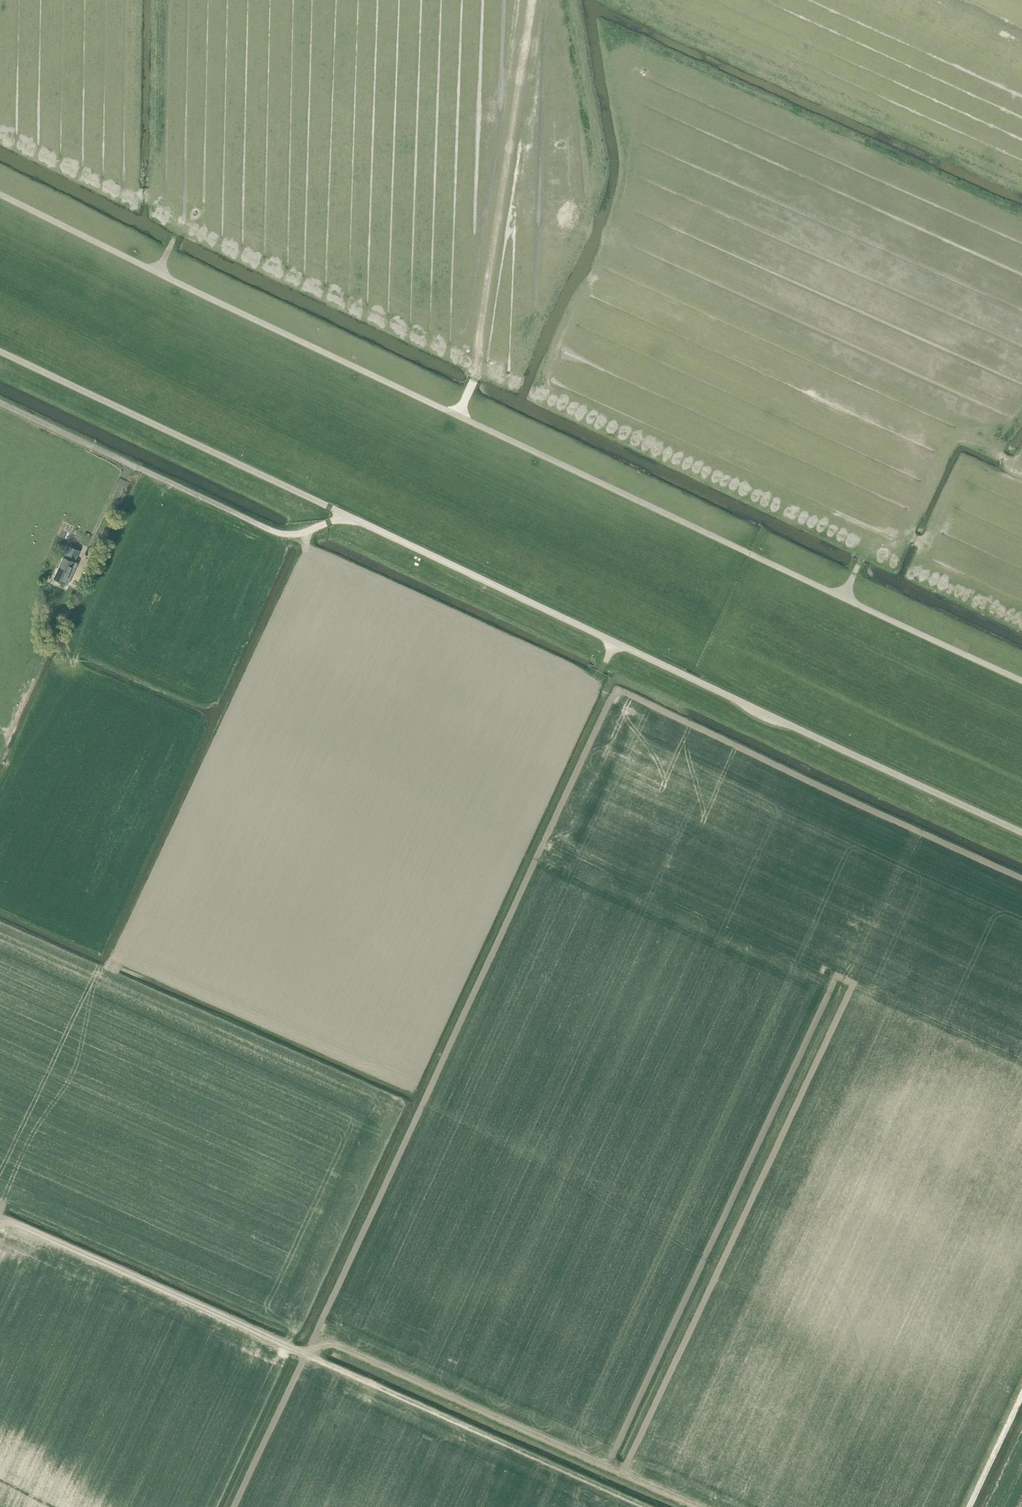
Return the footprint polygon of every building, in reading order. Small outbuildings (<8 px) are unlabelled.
[(67,583),(77,562),(74,560),(79,550),(69,545),(53,577),(67,583)]
